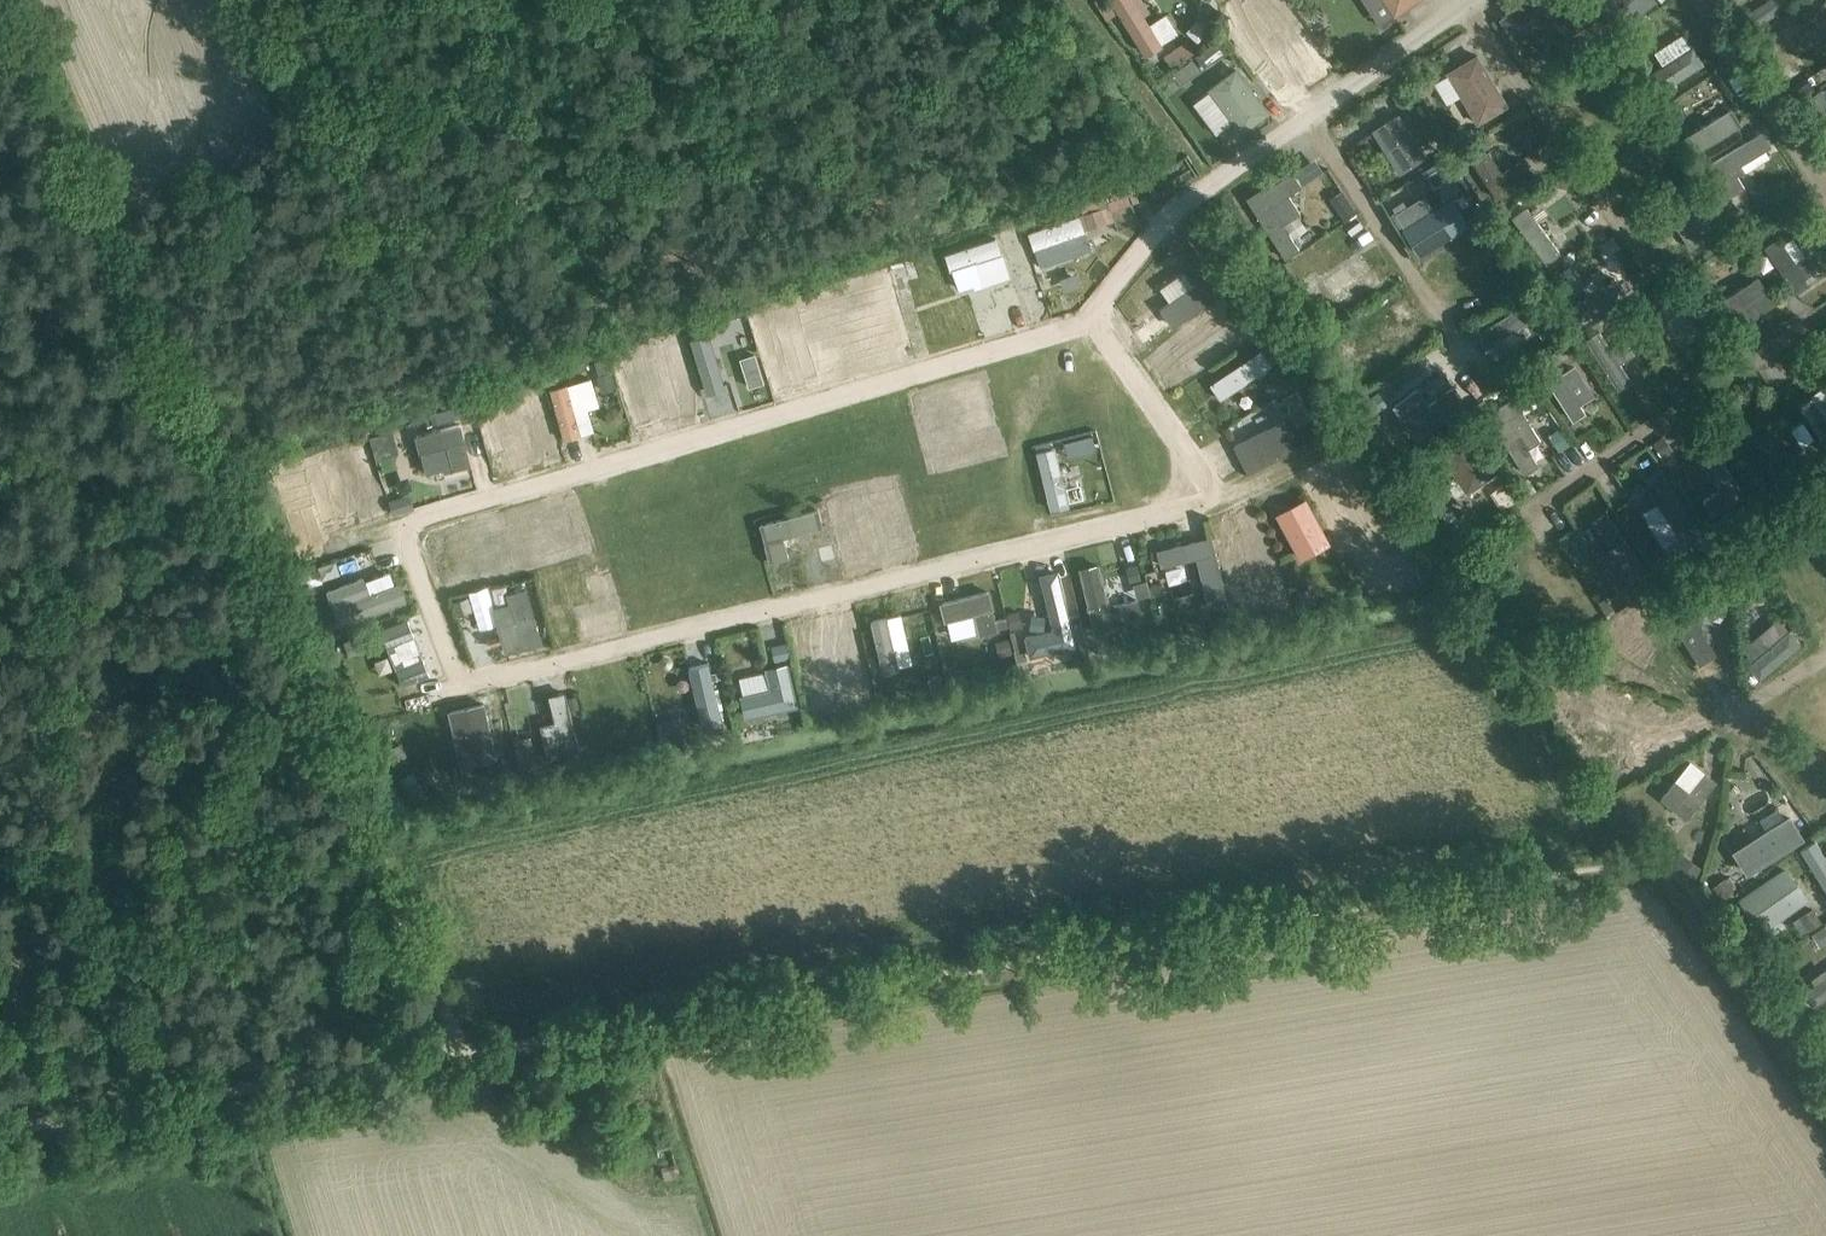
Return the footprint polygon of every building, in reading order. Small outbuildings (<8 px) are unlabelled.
[(1144,54),(1161,43),(1159,40),(1168,34),(1158,18),(1149,24),(1142,14),(1149,9),(1143,0),(1110,0),(1144,54)] [(1244,26),(1269,63),(1285,52),(1303,77),(1329,59),(1289,0),(1277,0),(1274,2),(1273,0),(1245,0),(1257,17),(1244,26)] [(1379,24),(1393,15),(1394,16),(1418,0),(1362,0),(1379,24)] [(1499,18),(1508,31),(1543,6),(1562,33),(1574,24),(1557,0),(1525,0),(1499,18)] [(1655,0),(1597,0),(1596,0),(1617,30),(1657,2),(1655,0)] [(1825,17),(1825,0),(1814,0),(1775,32),(1788,48),(1825,17)] [(1628,34),(1612,45),(1622,58),(1637,47),(1628,34)] [(1189,35),(1166,52),(1175,64),(1198,48),(1189,35)] [(1213,63),(1229,49),(1220,39),(1204,53),(1213,63)] [(1707,63),(1692,42),(1640,76),(1655,98),(1707,63)] [(1476,53),(1446,71),(1477,121),(1507,103),(1476,53)] [(1261,70),(1274,88),(1283,81),(1271,64),(1261,70)] [(1238,132),(1266,111),(1234,68),(1206,88),(1238,132)] [(1800,101),(1825,141),(1825,103),(1817,89),(1800,101)] [(1740,124),(1730,108),(1681,138),(1690,153),(1740,124)] [(1383,122),(1376,126),(1404,170),(1410,166),(1426,156),(1398,113),(1383,122)] [(1769,144),(1761,131),(1711,162),(1730,192),(1742,184),(1735,174),(1741,170),(1737,164),(1769,144)] [(1488,151),(1473,161),(1494,194),(1528,173),(1520,160),(1501,172),(1488,151)] [(1291,171),(1248,199),(1285,256),(1297,248),(1283,227),(1301,215),(1287,194),(1300,185),(1291,171)] [(1767,179),(1751,188),(1761,205),(1777,196),(1767,179)] [(1717,227),(1690,188),(1661,205),(1689,246),(1717,227)] [(1402,227),(1401,228),(1418,256),(1468,225),(1451,197),(1427,212),(1418,197),(1393,213),(1402,227)] [(1114,221),(1111,212),(1107,202),(1106,198),(1097,201),(1096,199),(1080,205),(1083,214),(1080,215),(1085,230),(1114,221)] [(1540,248),(1550,240),(1525,205),(1514,213),(1540,248)] [(1357,213),(1341,225),(1358,248),(1374,236),(1357,213)] [(1041,267),(1090,250),(1089,247),(1084,230),(1078,215),(1029,232),(1041,267)] [(957,291),(973,286),(974,290),(1008,279),(1003,264),(995,238),(945,254),(957,291)] [(1808,257),(1805,259),(1791,238),(1782,245),(1779,239),(1766,248),(1795,290),(1819,273),(1808,257)] [(1223,289),(1193,247),(1180,256),(1198,282),(1161,308),(1172,324),(1223,289)] [(1556,265),(1544,273),(1553,287),(1565,279),(1556,265)] [(905,266),(891,270),(895,284),(910,280),(905,266)] [(1338,308),(1378,283),(1370,269),(1367,270),(1356,277),(1329,294),(1338,308)] [(1745,323),(1778,298),(1758,272),(1725,297),(1745,323)] [(1573,323),(1621,292),(1610,275),(1561,305),(1573,323)] [(1242,316),(1233,301),(1187,333),(1197,347),(1242,316)] [(776,377),(813,365),(792,302),(754,315),(776,377)] [(1532,316),(1524,302),(1473,336),(1482,349),(1532,316)] [(1690,342),(1663,302),(1649,311),(1676,352),(1690,342)] [(745,308),(681,328),(711,423),(740,414),(774,404),(745,308)] [(1156,337),(1147,324),(1134,333),(1143,346),(1156,337)] [(1586,339),(1617,388),(1629,380),(1618,361),(1632,352),(1625,341),(1610,351),(1598,331),(1586,339)] [(1271,365),(1261,350),(1211,385),(1221,398),(1271,365)] [(632,415),(671,408),(661,354),(622,361),(632,415)] [(603,388),(616,386),(612,357),(599,359),(603,388)] [(1590,395),(1572,367),(1548,381),(1572,420),(1583,413),(1577,403),(1590,395)] [(544,388),(555,384),(553,376),(542,380),(544,388)] [(592,378),(551,389),(565,439),(594,431),(588,409),(600,406),(592,378)] [(1825,387),(1799,405),(1824,443),(1825,442),(1825,388),(1825,387)] [(948,389),(926,395),(940,444),(962,438),(948,389)] [(1451,389),(1428,406),(1416,390),(1392,407),(1415,438),(1462,403),(1451,389)] [(1311,419),(1297,391),(1284,398),(1297,426),(1311,419)] [(1526,447),(1539,440),(1513,398),(1487,414),(1523,473),(1537,465),(1526,447)] [(512,400),(483,407),(497,458),(514,454),(511,444),(523,441),(512,400)] [(1770,419),(1758,413),(1738,452),(1766,466),(1772,453),(1757,445),(1770,419)] [(1247,472),(1298,447),(1285,420),(1234,445),(1247,472)] [(426,473),(443,469),(444,472),(470,465),(460,424),(416,435),(426,473)] [(1439,446),(1455,472),(1449,476),(1449,481),(1455,491),(1460,491),(1465,488),(1466,489),(1493,471),(1466,429),(1439,446)] [(1092,435),(1078,439),(1082,453),(1096,449),(1092,435)] [(1037,449),(1052,509),(1074,504),(1059,443),(1037,449)] [(1712,515),(1742,495),(1733,480),(1710,446),(1696,454),(1720,490),(1703,501),(1712,515)] [(1362,521),(1377,511),(1344,461),(1329,472),(1362,521)] [(320,529),(353,522),(339,464),(288,475),(298,519),(316,515),(320,529)] [(1656,480),(1640,490),(1676,542),(1662,551),(1673,566),(1702,546),(1656,480)] [(1161,485),(1136,491),(1138,503),(1164,497),(1161,485)] [(407,510),(402,496),(389,500),(393,514),(407,510)] [(1305,499),(1277,514),(1300,557),(1328,542),(1305,499)] [(837,507),(850,562),(870,557),(856,502),(837,507)] [(816,509),(760,524),(765,543),(770,563),(790,557),(785,538),(821,529),(816,509)] [(1641,563),(1604,511),(1590,519),(1611,548),(1597,558),(1613,582),(1641,563)] [(1208,603),(1225,599),(1210,536),(1156,549),(1160,564),(1196,556),(1208,603)] [(833,543),(822,546),(829,571),(841,567),(833,543)] [(1551,617),(1591,600),(1575,561),(1534,578),(1551,617)] [(1099,565),(1080,569),(1096,633),(1115,628),(1114,626),(1142,620),(1138,600),(1115,605),(1107,601),(1099,565)] [(318,569),(306,574),(311,588),(323,583),(318,569)] [(390,571),(369,579),(368,576),(329,590),(343,627),(342,628),(410,602),(403,584),(396,586),(390,571)] [(1075,646),(1057,573),(1041,577),(1054,631),(1027,637),(1031,656),(1075,646)] [(1668,613),(1698,663),(1715,653),(1698,628),(1701,614),(1723,601),(1714,585),(1668,613)] [(493,611),(505,655),(539,645),(524,591),(507,596),(510,606),(493,611)] [(989,592),(941,604),(945,621),(975,614),(981,637),(999,633),(989,592)] [(1609,627),(1628,655),(1670,627),(1652,599),(1609,627)] [(1007,615),(1010,628),(1022,625),(1018,612),(1007,615)] [(901,616),(872,622),(883,673),(897,669),(893,650),(908,647),(901,616)] [(1800,644),(1778,618),(1739,651),(1762,677),(1800,644)] [(407,620),(382,629),(402,684),(427,675),(407,620)] [(826,634),(838,692),(860,687),(847,629),(826,634)] [(1009,632),(1014,654),(1019,652),(1014,630),(1009,632)] [(1019,652),(1014,654),(1019,673),(1029,670),(1024,651),(1019,652)] [(766,666),(771,688),(741,695),(746,716),(796,705),(787,661),(766,666)] [(708,672),(706,663),(689,667),(700,718),(718,714),(710,679),(708,672)] [(719,670),(708,672),(710,679),(720,677),(719,670)] [(649,681),(633,684),(638,702),(653,698),(649,681)] [(549,697),(559,739),(544,742),(548,757),(580,749),(566,692),(549,697)] [(485,705),(447,713),(460,768),(497,760),(485,705)] [(678,718),(662,721),(669,750),(685,747),(678,718)] [(389,764),(405,758),(400,743),(384,749),(389,764)] [(1712,781),(1688,762),(1658,800),(1683,820),(1712,781)] [(429,796),(417,781),(404,791),(415,806),(429,796)] [(1765,828),(1732,850),(1746,872),(1801,836),(1786,814),(1783,816),(1765,828)] [(1825,891),(1825,859),(1814,840),(1800,849),(1825,891)] [(1785,871),(1749,895),(1768,922),(1804,897),(1785,871)] [(1714,885),(1712,887),(1719,897),(1721,896),(1735,886),(1728,875),(1714,885)] [(1821,943),(1825,940),(1825,928),(1824,924),(1813,930),(1821,943)] [(1804,992),(1812,1003),(1825,993),(1825,976),(1804,992)]
